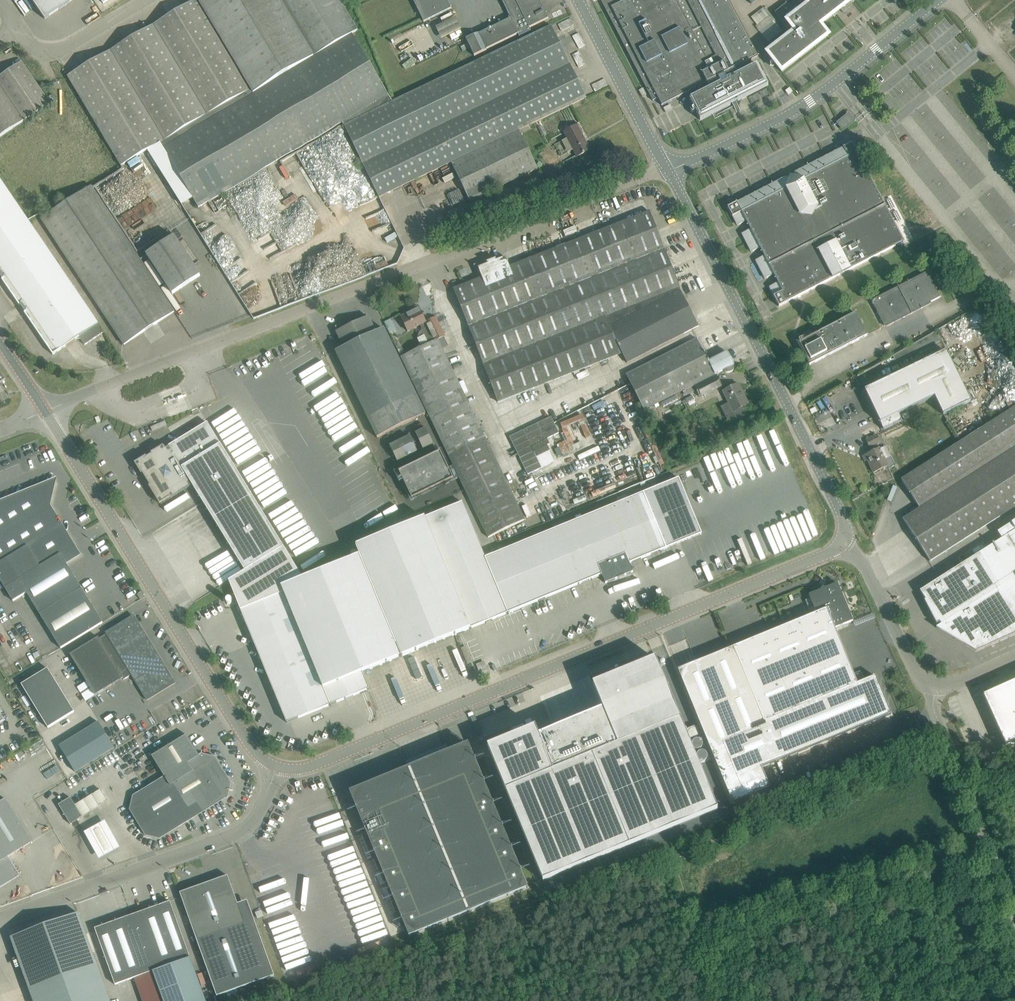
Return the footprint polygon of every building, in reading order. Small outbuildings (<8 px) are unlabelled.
[(45,19),(73,0),(32,0),(45,19)] [(358,30),(340,0),(196,0),(68,76),(121,166),(160,143),(199,209),(343,122),(344,124),(379,197),(451,162),(470,201),(447,211),(456,232),(546,195),(536,169),(538,169),(519,130),(587,98),(552,26),(391,102),(388,96),(352,34),(358,30)] [(424,22),(451,8),(447,0),(413,0),(424,22)] [(510,18),(479,34),(478,33),(466,39),(474,56),(488,50),(487,49),(518,34),(519,36),(530,31),(529,28),(548,19),(539,0),(501,0),(510,18)] [(606,10),(653,101),(659,98),(662,106),(691,91),(692,92),(695,90),(698,95),(690,99),(700,120),(769,85),(758,64),(739,74),(736,68),(758,57),(729,0),(601,0),(604,5),(606,4),(609,9),(606,10)] [(788,6),(785,4),(774,12),(792,34),(767,53),(782,72),(828,36),(822,27),(821,28),(820,26),(841,9),(843,13),(850,8),(847,4),(853,0),(796,0),(788,6)] [(50,103),(22,62),(0,77),(0,137),(50,103)] [(838,123),(844,132),(857,122),(850,113),(838,123)] [(564,132),(568,139),(562,142),(568,154),(574,151),(577,157),(591,150),(585,139),(587,137),(580,124),(564,132)] [(769,287),(779,307),(905,242),(853,142),(795,172),(794,176),(790,175),(789,178),(786,177),(728,207),(737,226),(746,221),(750,229),(742,234),(751,252),(760,248),(764,256),(755,261),(765,279),(774,275),(778,283),(769,287)] [(5,278),(2,280),(20,305),(22,304),(27,311),(25,313),(53,355),(77,339),(81,339),(85,345),(104,332),(0,179),(0,271),(5,278)] [(42,219),(124,345),(175,312),(92,186),(42,219)] [(454,288),(498,402),(622,354),(627,363),(698,326),(699,326),(680,290),(650,211),(510,266),(506,257),(496,261),(496,260),(496,259),(487,262),(487,263),(488,263),(488,264),(479,268),(482,277),(454,288)] [(175,236),(146,255),(173,294),(201,276),(175,236)] [(931,302),(941,297),(928,271),(873,300),(886,327),(932,303),(931,302)] [(412,311),(401,317),(408,331),(421,325),(422,329),(421,329),(422,331),(420,332),(418,339),(422,347),(438,340),(444,337),(445,336),(436,317),(426,322),(418,306),(411,309),(412,311)] [(798,343),(810,365),(867,336),(855,313),(798,343)] [(336,331),(344,347),(336,351),(336,352),(378,438),(394,430),(426,414),(384,329),(376,332),(368,316),(336,331)] [(937,332),(893,356),(896,362),(941,341),(937,332)] [(444,337),(438,340),(422,347),(401,357),(489,538),(525,520),(442,349),(448,346),(444,337)] [(695,386),(716,375),(723,371),(724,371),(725,372),(726,372),(727,372),(729,372),(730,372),(731,372),(732,372),(733,371),(734,370),(735,369),(736,368),(736,367),(737,366),(734,365),(729,355),(725,353),(709,361),(698,339),(626,375),(645,411),(651,407),(695,386)] [(946,350),(864,390),(884,429),(902,421),(898,414),(935,396),(945,416),(972,404),(946,350)] [(722,386),(716,375),(695,386),(700,397),(722,386)] [(728,405),(720,408),(727,422),(731,423),(735,423),(741,421),(746,418),(743,410),(750,407),(739,384),(722,392),(728,405)] [(903,519),(930,561),(1014,507),(1014,407),(902,480),(920,508),(903,519)] [(510,437),(528,474),(555,461),(550,451),(551,450),(548,445),(551,444),(548,438),(559,433),(552,417),(510,437)] [(147,457),(137,463),(142,473),(141,473),(145,479),(146,478),(147,481),(145,482),(148,488),(151,486),(162,504),(193,485),(245,571),(230,581),(241,610),(284,593),(282,587),(304,578),(208,422),(169,446),(169,447),(166,449),(165,446),(151,455),(150,454),(146,456),(147,457)] [(409,436),(390,445),(398,461),(417,452),(414,445),(420,442),(423,449),(434,444),(426,428),(416,432),(415,431),(408,434),(409,436)] [(877,443),(880,441),(877,435),(866,440),(869,446),(871,446),(873,451),(863,456),(866,462),(868,461),(874,473),(883,469),(888,466),(880,448),(877,443)] [(399,471),(412,498),(454,479),(441,451),(399,471)] [(284,593),(241,610),(287,723),(370,689),(363,673),(602,575),(606,583),(634,572),(630,563),(702,534),(679,478),(485,557),(463,502),(356,546),(360,555),(304,578),(282,587),(284,593)] [(14,601),(27,593),(61,648),(103,623),(66,563),(80,554),(62,525),(63,522),(59,515),(56,515),(50,505),(55,484),(55,483),(55,482),(54,482),(54,481),(51,481),(0,502),(0,579),(14,601)] [(1006,527),(1011,534),(980,553),(1001,587),(1009,582),(1014,590),(1014,521),(1006,527)] [(942,624),(942,625),(1001,587),(980,553),(921,591),(921,590),(920,591),(926,600),(924,600),(937,624),(940,622),(942,624)] [(1014,635),(1014,590),(1009,582),(1001,587),(942,625),(942,624),(937,627),(937,628),(977,652),(1014,635)] [(854,621),(838,583),(826,588),(827,589),(821,591),(821,590),(809,595),(810,597),(806,599),(812,615),(704,659),(678,669),(733,803),(771,788),(762,767),(892,714),(876,676),(864,681),(861,671),(854,674),(835,628),(854,621)] [(86,681),(77,686),(86,701),(123,678),(124,680),(131,675),(147,701),(176,683),(134,615),(70,654),(86,681)] [(536,726),(488,746),(543,881),(718,809),(655,658),(593,684),(604,709),(540,736),(536,726)] [(47,669),(22,684),(49,727),(74,712),(47,669)] [(983,695),(1006,746),(1014,742),(1014,680),(983,695)] [(99,722),(59,746),(75,772),(115,748),(99,722)] [(165,776),(133,795),(130,810),(146,835),(160,839),(228,797),(230,790),(233,791),(233,790),(230,790),(232,783),(216,757),(203,752),(199,755),(187,735),(152,756),(165,776)] [(351,793),(410,936),(527,887),(468,744),(351,793)] [(60,805),(71,824),(83,817),(71,798),(60,805)] [(18,875),(7,858),(33,842),(6,799),(0,802),(0,886),(18,875)] [(180,893),(217,995),(273,975),(246,900),(238,903),(228,875),(180,893)] [(95,928),(115,985),(136,977),(144,1000),(206,1000),(170,901),(95,928)] [(34,1000),(110,1000),(78,913),(11,937),(34,1000)]
